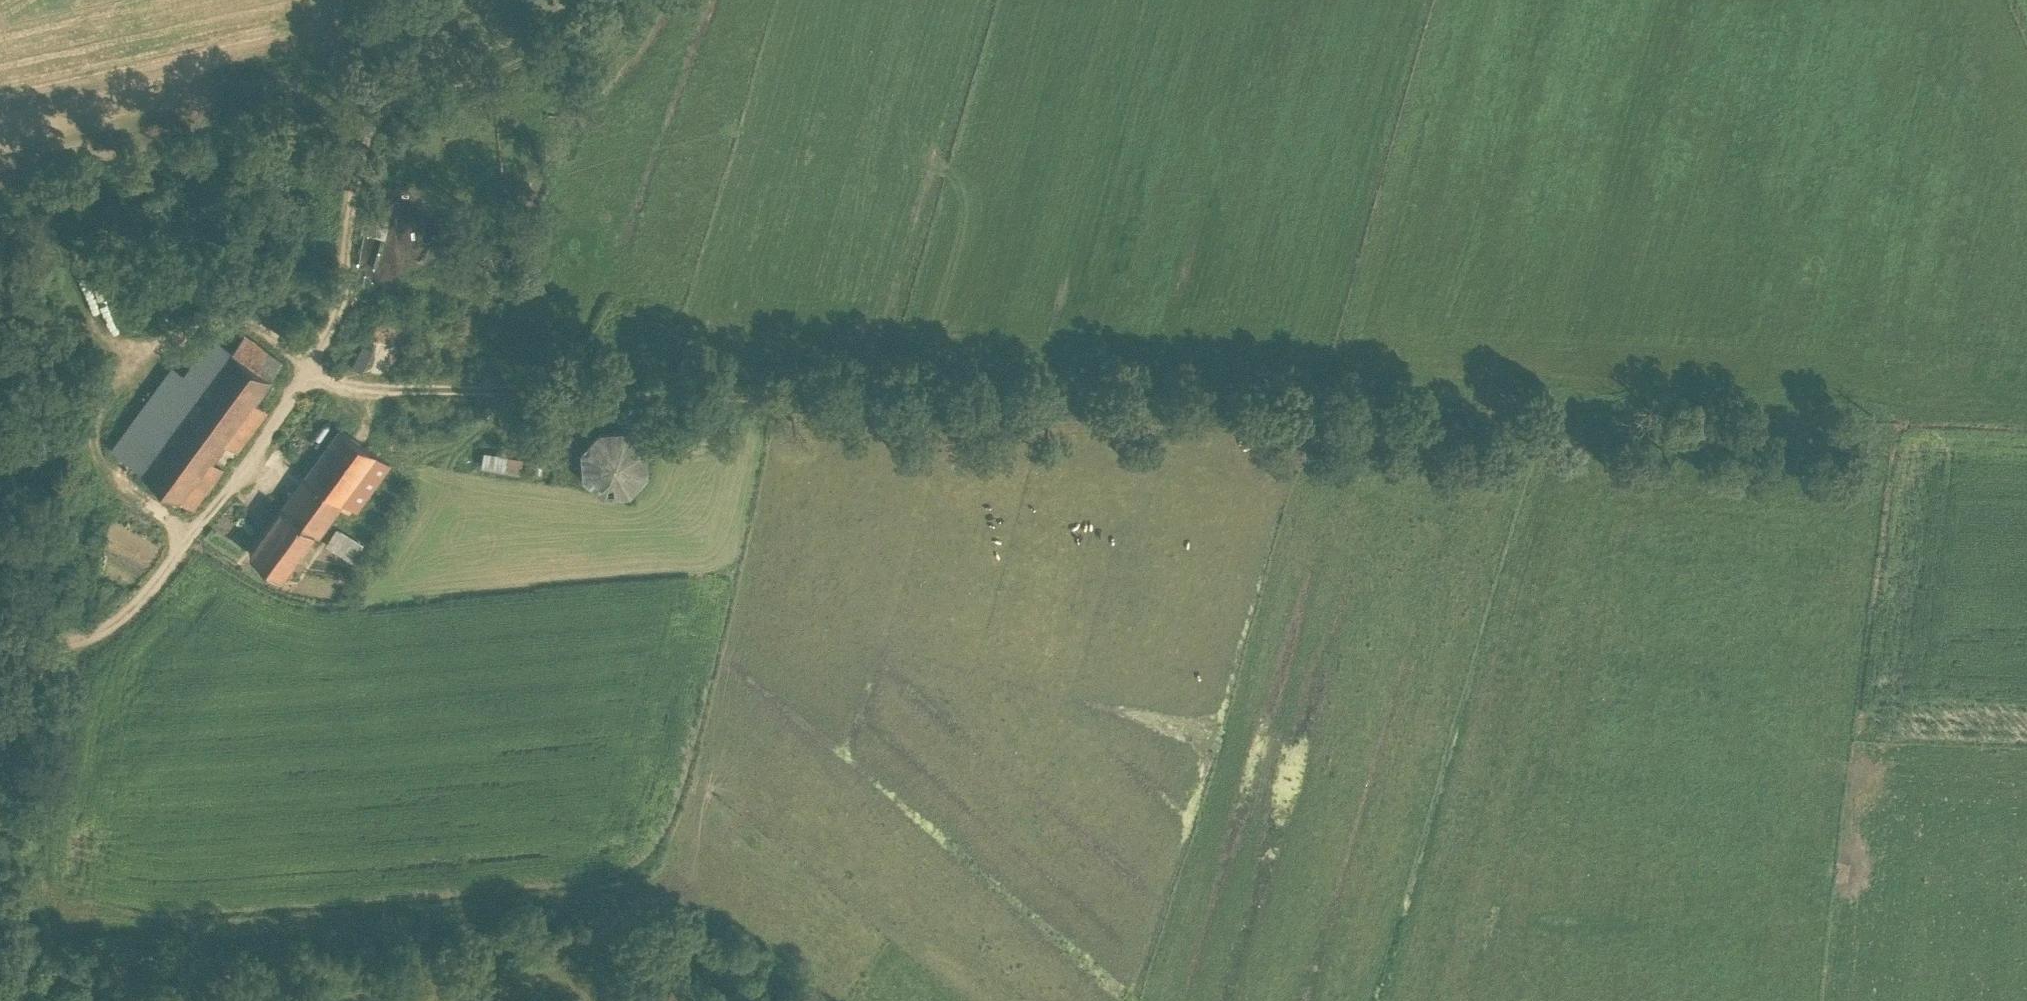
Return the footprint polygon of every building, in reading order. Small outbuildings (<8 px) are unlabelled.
[(376,266),(388,217),(365,212),(353,261),(376,266)] [(272,378),(271,378),(283,361),(246,334),(235,351),(214,336),(186,376),(155,353),(136,381),(151,392),(142,405),(127,393),(93,437),(143,472),(194,510),(224,469),(212,460),(224,444),(238,453),(269,411),(255,401),(272,378)] [(376,346),(366,342),(365,341),(354,363),(355,363),(365,368),(376,346)] [(391,465),(341,429),(251,553),(282,577),(316,534),(319,536),(329,523),(344,503),(357,512),(391,465)] [(600,431),(582,451),(583,479),(603,496),(632,493),(648,475),(647,447),(625,430),(600,431)] [(483,451),(482,466),(522,469),(523,453),(483,451)] [(364,544),(336,527),(325,544),(353,562),(364,544)]
